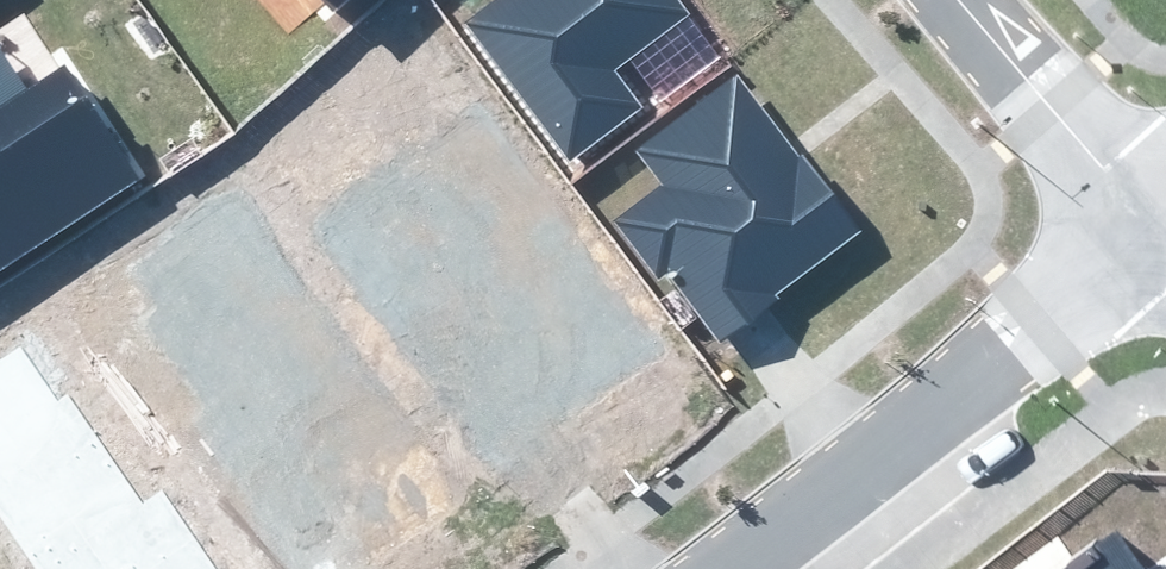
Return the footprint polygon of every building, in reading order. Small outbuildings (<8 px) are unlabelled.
[(571,163),(645,107),(616,69),(690,14),(680,0),(488,0),(462,19),(571,163)] [(135,174),(66,69),(26,95),(0,55),(0,262),(135,174)] [(773,295),(859,230),(738,72),(635,150),(660,183),(612,220),(660,282),(668,276),(720,343),(779,299),(773,295)] [(162,491),(139,506),(67,394),(56,401),(21,346),(0,360),(0,519),(33,568),(212,568),(162,491)] [(1117,532),(1066,568),(1145,568),(1117,532)]
